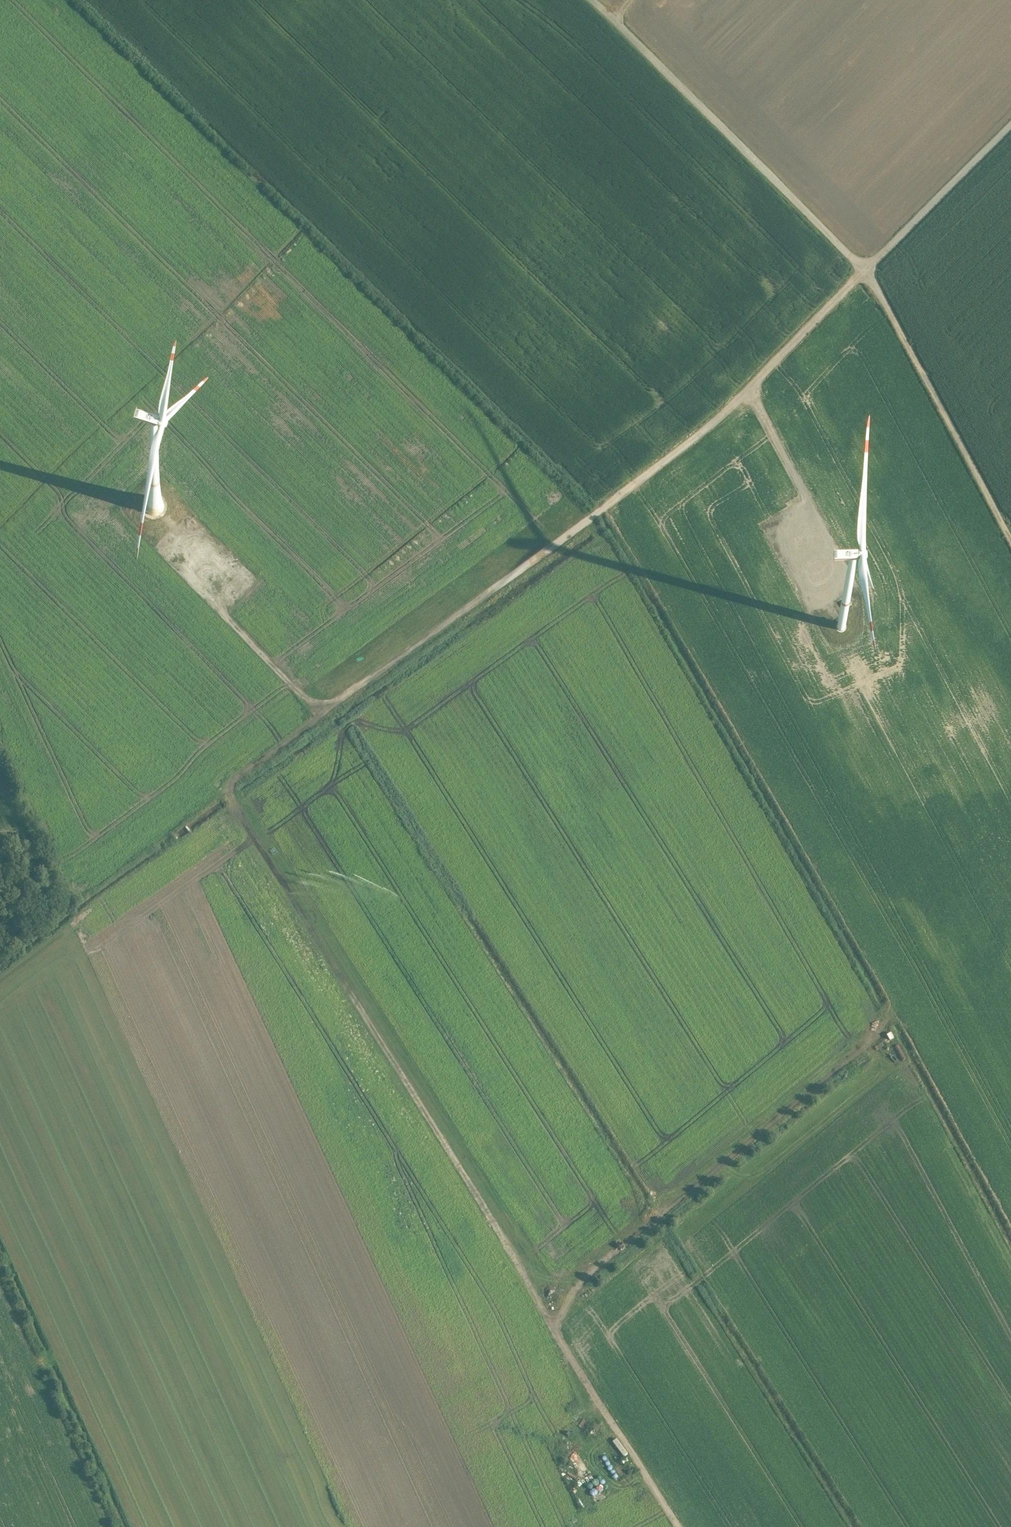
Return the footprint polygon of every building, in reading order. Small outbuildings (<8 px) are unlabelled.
[(843,604),(845,608),(853,605),(851,600),(843,604)] [(900,1061),(905,1059),(899,1044),(893,1047),(900,1061)] [(618,1438),(612,1442),(622,1457),(628,1453),(618,1438)]
